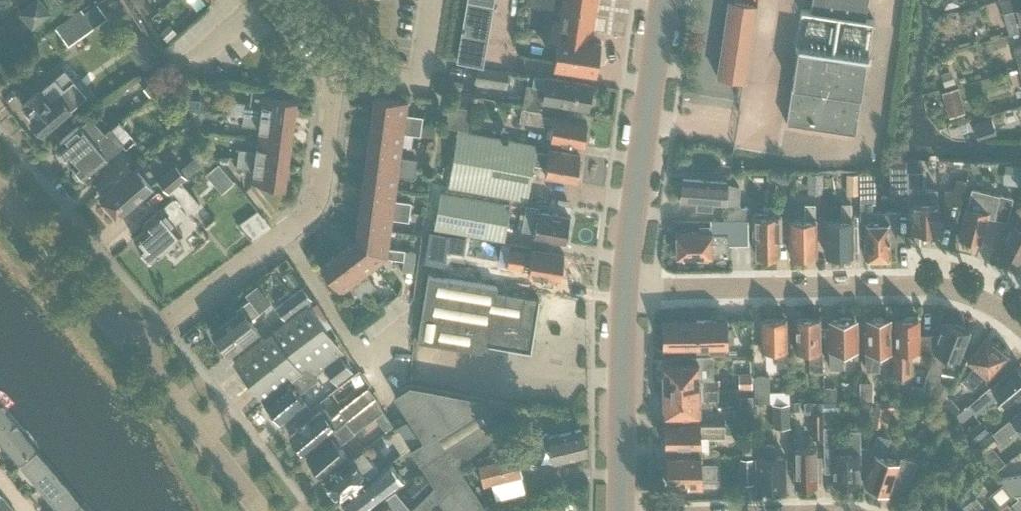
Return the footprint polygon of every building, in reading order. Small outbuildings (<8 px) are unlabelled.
[(50,10),(41,0),(34,0),(21,11),(33,25),(50,10)] [(492,0),(467,0),(456,59),(480,63),(492,0)] [(556,0),(531,0),(530,11),(555,13),(556,0)] [(596,0),(564,0),(561,23),(554,22),(552,41),(557,42),(554,63),(596,69),(600,42),(590,40),(596,0)] [(757,4),(731,0),(728,0),(717,75),(746,80),(757,4)] [(795,47),(798,47),(786,122),(855,132),(866,57),(869,58),(875,19),(866,18),(868,0),(812,0),(810,10),(801,8),(795,47)] [(1009,33),(1020,30),(1020,0),(1000,0),(1009,33)] [(69,17),(55,28),(61,35),(63,37),(69,45),(71,44),(91,28),(93,27),(107,17),(96,3),(83,14),(80,9),(69,17)] [(149,45),(136,56),(144,66),(158,55),(149,45)] [(145,93),(163,80),(154,67),(135,80),(145,93)] [(475,83),(507,88),(509,73),(477,67),(475,83)] [(39,89),(22,104),(33,117),(30,119),(42,133),(77,103),(86,94),(72,78),(64,69),(40,90),(39,89)] [(543,98),(588,106),(589,99),(591,99),(592,90),(591,90),(592,83),(533,73),(531,84),(545,86),(543,98)] [(452,80),(450,88),(462,90),(463,82),(452,80)] [(965,112),(958,87),(942,92),(949,117),(965,112)] [(244,105),(243,114),(293,121),(296,99),(263,94),(261,107),(244,105)] [(422,125),(423,116),(406,113),(408,101),(374,96),(371,119),(422,125)] [(188,98),(187,107),(199,108),(200,99),(188,98)] [(468,127),(472,107),(450,103),(446,123),(468,127)] [(553,125),(550,138),(584,144),(587,122),(540,113),(541,110),(520,107),(518,119),(553,125)] [(69,156),(71,159),(93,139),(104,130),(90,114),(55,145),(57,146),(56,150),(61,156),(65,156),(66,158),(69,156)] [(259,126),(257,138),(291,142),(293,121),(243,114),(242,124),(259,126)] [(420,135),(422,125),(371,119),(369,140),(402,144),(403,132),(420,135)] [(110,125),(104,130),(93,139),(71,159),(74,162),(72,164),(73,165),(73,169),(78,175),(82,175),(83,177),(107,155),(106,154),(123,140),(110,125)] [(580,154),(549,149),(549,153),(535,151),(536,144),(456,129),(446,184),(528,199),(534,164),(546,166),(545,174),(576,180),(577,176),(579,174),(580,168),(578,165),(580,154)] [(239,148),(237,157),(288,164),(291,142),(257,138),(256,150),(239,148)] [(402,144),(369,140),(366,161),(416,168),(417,159),(400,156),(402,144)] [(285,186),(288,164),(237,157),(236,167),(253,169),(252,182),(285,186)] [(415,178),(416,168),(366,161),(363,183),(396,187),(398,175),(415,178)] [(218,162),(206,173),(222,191),(234,181),(218,162)] [(157,179),(166,190),(167,189),(185,175),(176,163),(157,179)] [(1005,164),(1004,183),(1020,185),(1020,165),(1005,164)] [(111,214),(115,214),(118,217),(141,197),(153,186),(140,171),(137,174),(130,166),(111,182),(113,185),(100,196),(108,205),(107,209),(111,214)] [(907,170),(891,170),(891,194),(907,194),(907,170)] [(909,216),(913,216),(913,232),(923,232),(925,235),(934,235),(935,232),(937,232),(937,202),(937,188),(926,188),(925,170),(908,170),(908,202),(909,216)] [(807,173),(807,193),(823,193),(823,173),(807,173)] [(845,193),(856,193),(856,173),(844,173),(845,193)] [(140,244),(138,245),(150,260),(183,232),(174,221),(185,211),(188,214),(201,203),(180,179),(185,175),(167,189),(166,190),(171,195),(143,221),(147,226),(134,237),(140,244)] [(944,186),(944,216),(948,216),(946,224),(955,226),(966,177),(956,175),(953,186),(944,186)] [(682,177),(680,200),(697,201),(697,204),(711,206),(712,201),(726,202),(727,181),(713,180),(682,177)] [(739,203),(740,183),(728,182),(727,202),(739,203)] [(396,187),(363,183),(360,204),(410,211),(412,201),(395,199),(396,187)] [(973,240),(981,242),(987,216),(1007,221),(1013,198),(999,194),(972,188),(967,206),(966,206),(959,237),(962,238),(963,241),(970,242),(973,240)] [(505,198),(505,202),(441,191),(434,228),(504,241),(510,208),(519,209),(520,201),(505,198)] [(840,255),(852,254),(851,202),(840,202),(841,219),(826,219),(826,255),(830,255),(832,257),(838,257),(840,255)] [(805,255),(816,255),(816,203),(805,203),(805,219),(790,219),(790,255),(794,255),(796,258),(802,257),(805,255)] [(861,221),(861,223),(865,223),(865,232),(865,239),(865,243),(865,256),(882,256),(890,256),(890,237),(896,237),(896,223),(896,211),(873,212),(873,211),(873,203),(861,203),(861,211),(861,221)] [(409,220),(410,211),(360,204),(357,228),(390,232),(392,218),(409,220)] [(539,206),(526,204),(522,229),(534,231),(533,236),(565,241),(566,239),(569,237),(570,229),(568,227),(570,216),(538,211),(539,206)] [(748,205),(725,206),(725,220),(748,219),(748,205)] [(1020,262),(1020,260),(1020,208),(1017,206),(1009,222),(1011,223),(997,251),(1020,262)] [(773,256),(778,256),(777,239),(780,239),(780,215),(768,215),(768,211),(754,211),(754,215),(754,240),(757,240),(757,256),(761,256),(765,258),(770,258),(773,256)] [(711,231),(676,231),(676,242),(674,243),(674,252),(677,254),(677,257),(698,256),(698,259),(708,259),(708,256),(712,256),(729,256),(728,244),(748,243),(748,219),(725,220),(710,220),(711,231)] [(390,232),(357,228),(355,239),(377,265),(387,257),(404,259),(405,249),(388,247),(390,232)] [(465,237),(431,231),(425,262),(444,265),(447,250),(463,252),(465,237)] [(366,273),(377,265),(355,239),(338,252),(369,292),(377,287),(366,273)] [(562,264),(564,253),(531,248),(530,252),(509,248),(506,265),(527,269),(527,272),(560,278),(561,274),(563,273),(564,267),(562,264)] [(361,298),(369,292),(338,252),(320,265),(341,292),(351,284),(361,298)] [(531,351),(539,298),(495,291),(496,285),(429,274),(417,340),(487,352),(488,344),(531,351)] [(237,309),(212,330),(229,352),(258,328),(250,318),(259,310),(269,302),(255,284),(245,293),(249,297),(236,308),(237,309)] [(301,286),(276,306),(285,318),(311,298),(301,286)] [(353,372),(339,354),(341,353),(335,345),(337,344),(306,304),(234,361),(264,401),(280,421),(305,401),(298,392),(316,378),(313,374),(323,366),(338,384),(353,372)] [(889,351),(889,318),(884,318),(882,316),(875,316),(873,318),(868,318),(868,329),(866,329),(867,350),(865,350),(866,369),(878,369),(878,351),(889,351)] [(918,335),(918,318),(915,318),(913,316),(907,316),(904,318),(896,318),(896,350),(894,350),(895,373),(907,373),(907,350),(921,350),(920,335),(918,335)] [(796,318),(797,351),(810,350),(810,367),(814,367),(814,369),(823,369),(823,350),(821,350),(820,317),(796,318)] [(852,319),(851,317),(841,317),(840,319),(831,319),(831,327),(829,327),(830,367),(843,367),(843,350),(855,350),(855,319),(852,319)] [(786,348),(786,318),(761,318),(761,349),(776,349),(777,365),(788,365),(788,348),(786,348)] [(728,347),(727,319),(667,320),(663,324),(663,348),(697,347),(709,347),(728,347)] [(925,386),(922,396),(931,398),(939,403),(949,388),(939,381),(941,371),(942,366),(945,354),(957,359),(968,330),(966,329),(965,326),(956,323),(954,324),(945,321),(943,329),(941,328),(933,350),(925,386)] [(974,365),(963,379),(973,387),(984,373),(989,377),(1007,356),(986,339),(968,360),(974,365)] [(713,356),(696,356),(696,364),(697,364),(697,365),(713,364),(713,356)] [(661,376),(664,378),(664,390),(718,389),(718,378),(698,378),(697,365),(697,364),(696,364),(663,364),(663,368),(661,370),(661,376)] [(982,396),(974,402),(980,410),(998,395),(1006,405),(1020,393),(1020,373),(1016,366),(991,386),(990,385),(980,393),(982,396)] [(752,373),(722,374),(723,390),(740,389),(753,388),(752,373)] [(769,375),(752,376),(753,388),(753,401),(769,401),(769,375)] [(489,506),(486,502),(456,462),(518,415),(508,402),(410,383),(394,394),(408,416),(423,438),(408,448),(433,486),(406,510),(484,510),(489,506)] [(911,383),(908,393),(922,396),(925,386),(911,383)] [(367,386),(347,402),(355,413),(374,397),(375,396),(367,386)] [(753,401),(753,388),(740,389),(741,418),(753,418),(753,401)] [(664,390),(664,400),(662,402),(662,408),(664,411),(665,414),(698,414),(698,399),(719,398),(718,389),(664,390)] [(330,437),(307,456),(322,475),(346,455),(338,446),(345,440),(344,439),(382,407),(374,397),(355,413),(349,418),(328,435),(330,437)] [(950,397),(939,407),(949,419),(960,410),(950,397)] [(809,437),(822,437),(820,399),(801,400),(802,413),(809,413),(809,437)] [(773,404),(774,426),(790,426),(789,403),(773,404)] [(18,460),(34,447),(0,405),(0,438),(18,460)] [(305,453),(334,429),(347,419),(339,410),(331,416),(324,408),(290,436),(305,453)] [(1020,409),(993,432),(1000,441),(1018,427),(1020,431),(1020,410),(1020,409)] [(406,446),(419,438),(406,418),(393,426),(406,446)] [(663,440),(665,442),(665,445),(681,445),(681,447),(701,446),(701,436),(725,435),(725,423),(681,424),(681,425),(665,426),(665,429),(663,431),(663,440)] [(736,434),(736,423),(725,424),(726,434),(736,434)] [(973,443),(986,432),(979,424),(966,435),(973,443)] [(824,444),(833,444),(833,439),(833,425),(824,426),(824,444)] [(549,436),(548,431),(531,436),(535,451),(550,447),(554,461),(587,453),(581,427),(549,436)] [(834,483),(836,483),(839,485),(845,485),(847,483),(858,483),(858,468),(860,468),(859,430),(849,430),(850,439),(833,439),(833,444),(834,483)] [(899,461),(884,456),(890,438),(877,433),(871,452),(875,453),(865,484),(875,488),(877,491),(883,493),(886,491),(889,492),(892,483),(904,486),(914,470),(919,462),(901,456),(899,461)] [(982,456),(998,443),(989,433),(974,446),(982,456)] [(477,457),(483,484),(523,475),(516,447),(477,457)] [(795,486),(817,486),(816,447),(794,448),(795,486)] [(757,486),(786,486),(785,456),(774,456),(773,448),(766,448),(766,456),(756,456),(757,486)] [(21,463),(60,510),(65,510),(79,500),(37,449),(21,463)] [(350,460),(324,481),(339,499),(373,471),(364,459),(367,457),(361,450),(349,459),(350,460)] [(666,457),(667,483),(688,482),(688,488),(702,487),(702,480),(718,480),(718,463),(702,463),(702,457),(666,457)] [(741,482),(753,482),(752,457),(740,457),(741,482)] [(341,501),(349,510),(362,510),(403,478),(390,462),(341,501)] [(1019,497),(1009,504),(1015,510),(1020,510),(1020,475),(1001,478),(1015,495),(1017,495),(1019,497)] [(366,510),(402,510),(404,509),(396,499),(400,495),(393,487),(382,497),(366,510)] [(971,510),(982,502),(976,494),(959,508),(959,507),(954,510),(971,510)] [(2,496),(0,498),(0,510),(15,510),(2,496)]
